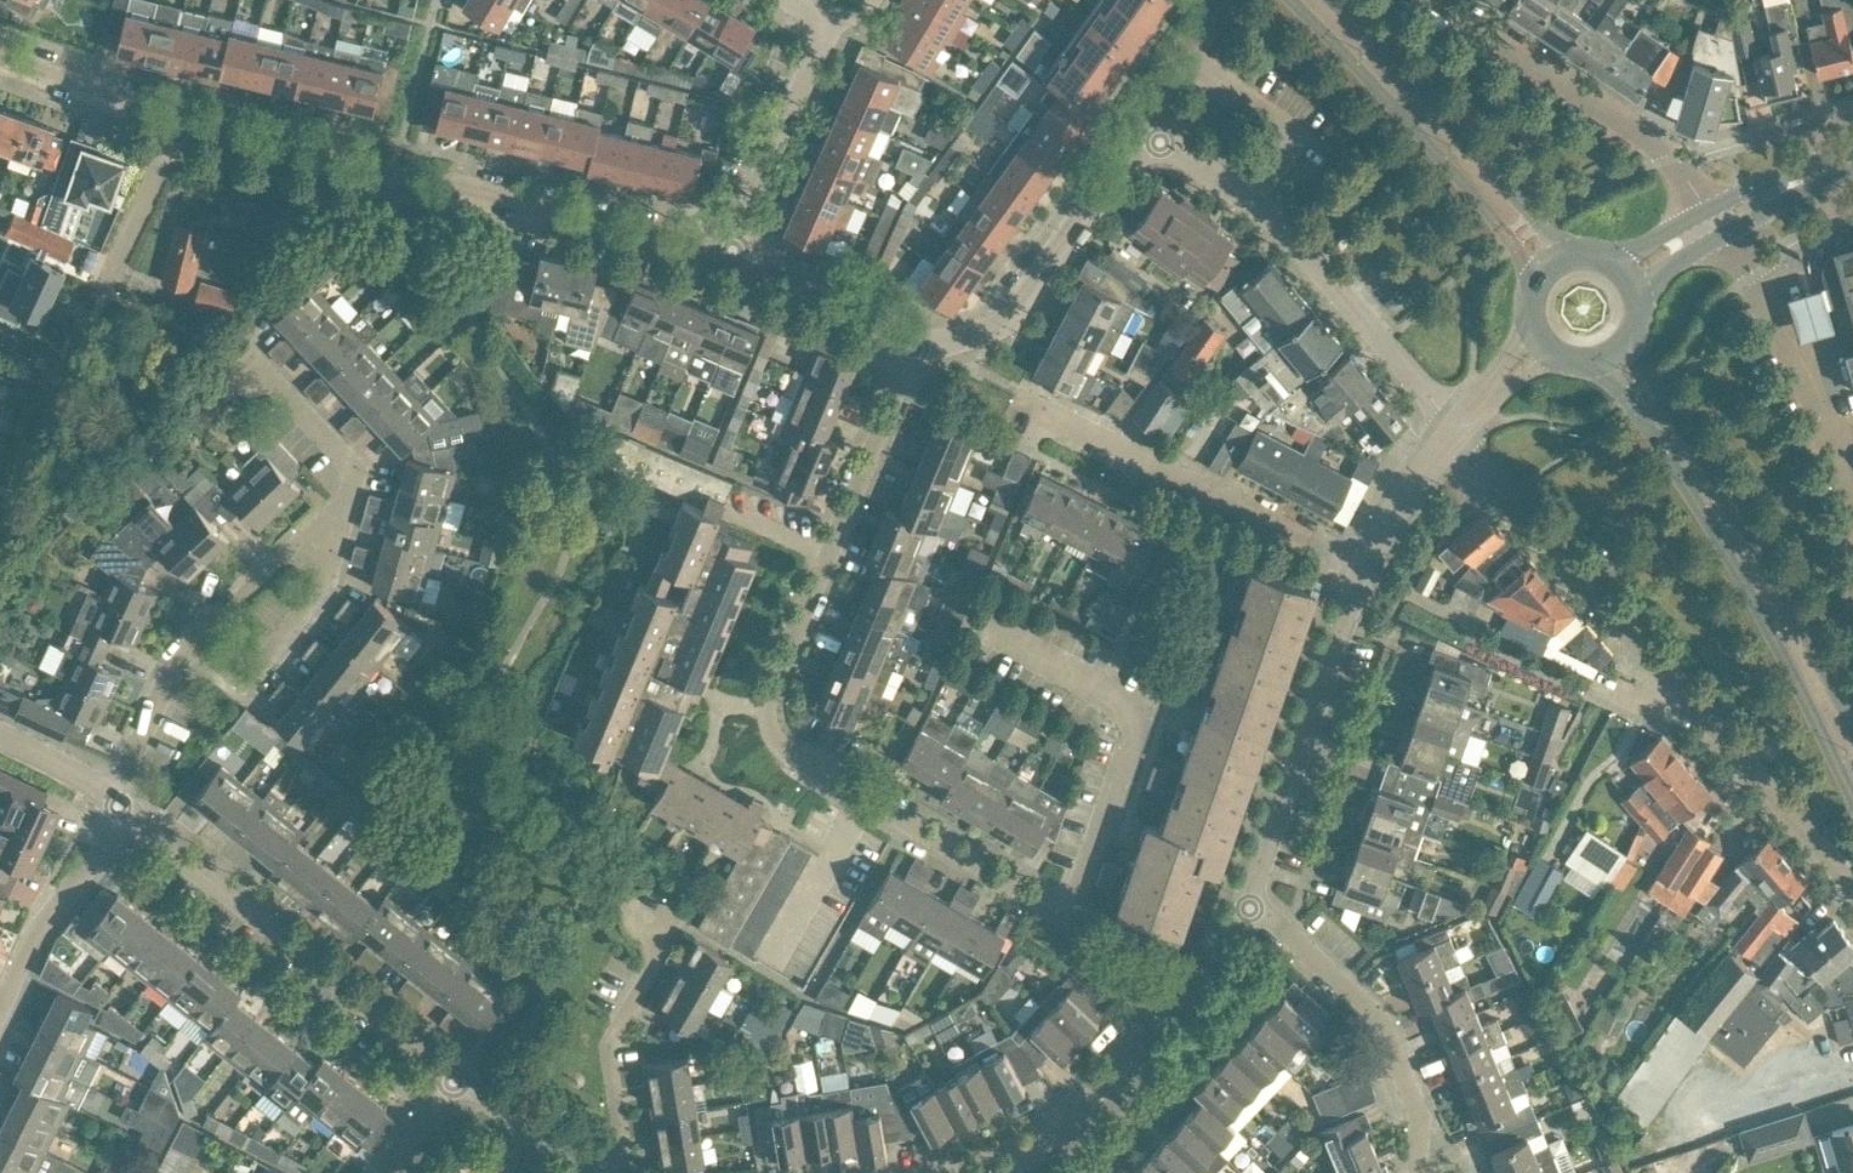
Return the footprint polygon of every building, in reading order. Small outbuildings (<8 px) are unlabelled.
[(32,15),(40,2),(45,5),(48,0),(6,0),(32,15)] [(158,1),(156,6),(132,0),(114,0),(107,29),(122,33),(117,52),(144,58),(158,1)] [(346,4),(331,0),(330,0),(327,12),(343,15),(346,4)] [(513,2),(509,0),(467,0),(464,4),(499,26),(513,2)] [(513,2),(524,9),(530,0),(509,0),(513,2)] [(564,2),(574,8),(579,0),(565,0),(564,2)] [(635,22),(648,0),(618,0),(613,8),(635,22)] [(679,0),(648,0),(635,22),(658,35),(679,0)] [(709,0),(679,0),(658,35),(671,43),(680,27),(689,33),(709,0)] [(733,11),(715,0),(709,0),(689,33),(712,46),(733,11)] [(959,25),(917,0),(903,0),(900,4),(907,8),(900,20),(941,45),(947,36),(951,38),(959,25)] [(968,0),(967,0),(917,0),(959,25),(966,12),(962,10),(968,0)] [(1044,8),(1053,14),(1059,6),(1052,0),(1050,0),(1044,8)] [(1108,6),(1103,2),(1079,35),(1084,39),(1066,63),(1061,60),(1049,76),(1090,106),(1167,0),(1112,0),(1108,6)] [(1507,7),(1537,27),(1557,0),(1512,0),(1507,7)] [(1592,23),(1572,9),(1578,0),(1557,0),(1537,27),(1573,51),(1592,23)] [(1607,10),(1615,15),(1625,0),(1613,0),(1607,10)] [(1788,0),(1764,0),(1776,48),(1755,53),(1767,101),(1802,92),(1802,90),(1798,91),(1792,67),(1796,66),(1790,41),(1798,39),(1799,40),(1800,40),(1796,26),(1794,26),(1788,0)] [(1852,65),(1852,50),(1848,28),(1852,26),(1852,13),(1850,0),(1821,0),(1824,10),(1822,10),(1825,20),(1807,25),(1819,74),(1852,65)] [(169,65),(183,7),(168,4),(168,7),(158,5),(159,2),(158,1),(144,58),(169,65)] [(401,1),(398,11),(412,14),(414,4),(401,1)] [(566,22),(574,8),(564,2),(555,16),(566,22)] [(358,19),(360,8),(346,4),(343,15),(358,19)] [(195,71),(209,11),(208,14),(183,7),(169,65),(195,71)] [(209,11),(195,71),(221,77),(222,72),(231,32),(235,17),(222,14),(209,11)] [(743,75),(759,49),(746,41),(756,25),(733,11),(712,46),(734,60),(730,67),(743,75)] [(1728,118),(1742,117),(1742,116),(1740,116),(1737,94),(1741,93),(1742,94),(1743,93),(1729,11),(1730,21),(1719,18),(1716,31),(1700,26),(1701,25),(1700,24),(1695,36),(1693,48),(1694,48),(1694,47),(1697,48),(1684,92),(1678,91),(1671,107),(1668,105),(1668,107),(1683,113),(1681,122),(1675,120),(1675,122),(1714,134),(1715,132),(1710,131),(1713,118),(1728,118)] [(1022,35),(1031,23),(1022,16),(1012,28),(1022,35)] [(1746,17),(1732,20),(1740,52),(1754,49),(1746,17)] [(941,45),(900,20),(892,33),(885,29),(879,39),(931,71),(939,57),(935,55),(941,45)] [(1592,23),(1573,51),(1607,74),(1632,36),(1617,27),(1611,36),(1592,23)] [(1632,36),(1607,74),(1615,79),(1637,94),(1652,72),(1665,81),(1683,55),(1639,25),(1632,36)] [(1013,48),(1022,35),(1012,28),(1003,41),(1013,48)] [(298,91),(308,51),(310,39),(286,29),(282,44),(273,85),(298,91)] [(1034,66),(1042,55),(1052,41),(1035,29),(1017,54),(1034,66)] [(247,78),(257,38),(231,32),(222,72),(247,78)] [(273,85),(282,44),(257,38),(247,78),(273,85)] [(564,53),(566,42),(550,38),(548,49),(564,53)] [(608,45),(592,40),(590,48),(590,49),(587,59),(612,66),(615,55),(615,54),(606,52),(608,45)] [(590,49),(590,48),(566,42),(564,53),(579,57),(587,59),(590,49)] [(509,57),(512,46),(496,43),(493,53),(509,57)] [(349,104),(361,51),(336,45),(333,57),(323,97),(349,104)] [(512,46),(509,57),(524,61),(526,49),(512,46)] [(561,64),(564,53),(548,49),(545,60),(561,64)] [(323,97),(333,57),(308,51),(298,91),(323,97)] [(401,65),(387,61),(388,57),(361,51),(349,104),(375,110),(379,91),(394,95),(401,65)] [(578,57),(579,57),(564,53),(561,64),(576,67),(578,57)] [(642,61),(615,54),(615,55),(612,66),(639,72),(642,61)] [(914,67),(886,55),(885,55),(879,68),(862,60),(850,85),(901,108),(914,113),(921,97),(919,87),(920,87),(926,75),(914,67)] [(982,71),(992,78),(1001,65),(991,58),(982,71)] [(996,80),(1005,87),(1021,65),(1012,58),(996,80)] [(668,68),(669,67),(642,61),(639,72),(666,79),(668,68)] [(611,82),(614,71),(598,67),(595,78),(611,82)] [(666,79),(689,84),(695,74),(669,67),(668,68),(666,79)] [(611,82),(626,86),(628,75),(614,71),(611,82)] [(695,74),(689,84),(700,87),(706,77),(697,71),(695,74)] [(983,90),(992,78),(982,71),(973,83),(983,90)] [(475,83),(449,77),(434,73),(426,103),(442,106),(437,125),(464,132),(473,92),(473,91),(475,83)] [(473,92),(464,132),(489,138),(499,98),(498,98),(501,85),(476,79),(475,83),(473,91),(473,92)] [(662,95),(664,83),(649,79),(646,91),(662,95)] [(990,109),(1005,87),(996,80),(980,102),(990,109)] [(524,104),(528,89),(501,83),(501,85),(498,98),(499,98),(489,138),(514,144),(524,104)] [(686,101),(688,89),(664,83),(662,95),(686,101)] [(891,132),(901,108),(850,85),(840,109),(890,132),(891,132)] [(1077,139),(1093,116),(1050,85),(1041,98),(1049,105),(1043,114),(1077,139)] [(524,104),(514,144),(540,151),(550,110),(554,95),(528,89),(524,104)] [(975,130),(990,109),(980,102),(965,123),(975,130)] [(575,117),(565,157),(590,163),(589,168),(590,168),(599,128),(601,123),(604,111),(577,105),(574,116),(575,117)] [(1077,139),(1043,114),(1032,107),(1017,128),(1061,160),(1077,139)] [(23,116),(0,108),(0,148),(0,147),(11,151),(23,116)] [(840,109),(829,133),(866,150),(879,156),(890,132),(840,109)] [(565,157),(575,117),(550,110),(540,151),(565,157)] [(23,116),(11,151),(54,166),(61,146),(60,146),(63,136),(51,132),(53,127),(23,116)] [(640,181),(650,141),(654,124),(629,118),(625,134),(615,175),(640,181)] [(943,145),(952,133),(942,126),(931,121),(924,137),(943,145)] [(615,175),(625,134),(599,128),(590,168),(615,175)] [(1046,181),(1061,160),(1017,128),(1002,149),(1046,181)] [(676,147),(675,147),(678,135),(664,131),(661,143),(650,141),(640,181),(666,187),(676,147)] [(958,133),(950,144),(959,151),(969,138),(959,131),(958,133)] [(884,158),(866,150),(829,133),(818,157),(870,180),(874,182),(884,158)] [(918,184),(927,171),(925,170),(933,157),(904,144),(895,164),(913,172),(909,178),(918,184)] [(959,151),(950,144),(941,156),(951,163),(959,151)] [(711,178),(719,149),(703,145),(701,153),(676,147),(666,187),(692,194),(697,175),(711,178)] [(58,230),(71,194),(85,199),(87,193),(107,200),(114,181),(118,182),(123,168),(119,167),(121,161),(81,147),(77,161),(63,156),(47,200),(40,221),(58,230)] [(1030,202),(1046,181),(1002,149),(986,171),(1030,202)] [(864,194),(870,180),(818,157),(807,181),(845,198),(850,187),(864,194)] [(918,184),(926,191),(935,179),(938,181),(944,172),(935,165),(929,173),(927,171),(918,184)] [(1015,223),(1030,202),(986,171),(971,192),(1015,223)] [(918,184),(909,178),(907,176),(898,189),(909,197),(907,199),(918,184)] [(845,198),(807,181),(797,205),(844,226),(845,226),(849,215),(855,202),(845,198)] [(917,204),(926,191),(918,184),(907,199),(903,207),(913,211),(917,204)] [(1162,262),(1202,208),(1192,202),(1189,206),(1162,187),(1155,197),(1144,188),(1122,218),(1134,227),(1130,231),(1147,243),(1144,248),(1162,262)] [(882,215),(892,219),(902,197),(893,191),(882,215)] [(1000,245),(1015,223),(971,192),(956,213),(958,214),(1000,245)] [(34,219),(40,203),(28,198),(23,213),(34,219)] [(853,230),(845,226),(844,226),(797,205),(786,229),(823,246),(828,235),(832,237),(844,236),(849,239),(853,230)] [(901,239),(913,211),(903,207),(892,232),(901,239)] [(1202,208),(1162,262),(1181,275),(1184,271),(1202,283),(1206,279),(1217,287),(1239,257),(1227,249),(1234,239),(1208,220),(1211,215),(1202,208)] [(45,250),(64,259),(74,237),(58,230),(40,221),(34,219),(23,213),(14,210),(4,231),(39,247),(34,257),(30,255),(22,271),(7,264),(0,278),(0,314),(19,323),(20,321),(18,320),(24,307),(40,315),(61,269),(41,260),(45,250)] [(951,242),(984,266),(1000,245),(958,214),(949,227),(942,236),(951,242)] [(881,243),(892,219),(882,215),(871,238),(881,243)] [(192,287),(206,230),(177,223),(163,280),(192,287)] [(885,274),(901,239),(892,232),(882,255),(875,270),(885,274)] [(870,267),(881,243),(871,238),(860,263),(870,267)] [(285,289),(273,300),(283,311),(277,317),(294,336),(330,302),(316,287),(351,254),(337,239),(285,289)] [(969,287),(984,266),(951,242),(935,263),(969,287)] [(1838,249),(1839,253),(1837,253),(1831,257),(1827,263),(1826,270),(1829,277),(1834,281),(1839,283),(1846,283),(1848,282),(1852,300),(1852,245),(1838,249)] [(1101,263),(1125,281),(1137,289),(1146,277),(1135,268),(1110,251),(1101,263)] [(558,307),(569,259),(542,253),(533,287),(512,282),(505,310),(541,319),(544,303),(558,307)] [(599,331),(617,290),(618,287),(595,281),(598,267),(569,259),(558,307),(573,310),(566,340),(593,347),(599,331)] [(1244,323),(1292,283),(1273,260),(1240,288),(1236,282),(1221,295),(1244,323)] [(953,309),(969,287),(935,263),(919,285),(953,309)] [(366,272),(372,280),(379,273),(373,266),(366,272)] [(1072,300),(1123,328),(1136,305),(1146,310),(1151,300),(1107,269),(1098,284),(1084,277),(1072,300)] [(1821,275),(1783,285),(1796,328),(1831,319),(1821,275)] [(238,289),(201,278),(194,304),(231,315),(238,289)] [(512,282),(498,278),(491,307),(505,310),(512,282)] [(617,290),(599,331),(613,337),(616,331),(640,341),(661,288),(638,279),(630,296),(617,290)] [(391,283),(382,292),(391,302),(402,291),(392,281),(391,283)] [(1280,338),(1315,309),(1292,283),(1244,323),(1266,349),(1280,337),(1280,338)] [(661,356),(684,298),(661,288),(640,341),(638,346),(661,356)] [(687,367),(710,309),(684,298),(661,356),(656,368),(682,379),(687,367)] [(1123,328),(1072,300),(1060,324),(1096,343),(1110,351),(1111,349),(1110,349),(1122,327),(1123,328)] [(312,354),(348,320),(330,302),(294,336),(312,354)] [(780,306),(774,321),(786,327),(792,311),(780,306)] [(330,373),(366,339),(377,328),(359,309),(348,320),(312,354),(330,373)] [(710,377),(735,319),(710,309),(687,367),(710,377)] [(1266,407),(1343,343),(1325,322),(1315,309),(1280,338),(1280,337),(1266,349),(1228,381),(1242,398),(1250,391),(1252,392),(1253,392),(1266,407)] [(1161,376),(1134,415),(1166,437),(1167,438),(1194,398),(1180,388),(1187,378),(1190,380),(1225,332),(1203,317),(1169,365),(1161,376)] [(759,324),(747,319),(745,323),(735,319),(710,377),(736,388),(760,330),(757,328),(759,324)] [(856,364),(838,356),(847,336),(817,322),(808,342),(817,347),(807,371),(847,387),(856,364)] [(1084,366),(1096,343),(1060,324),(1047,347),(1084,366)] [(768,354),(772,342),(777,330),(769,326),(764,339),(759,351),(768,354)] [(274,355),(289,341),(286,337),(281,337),(269,349),(274,355)] [(446,338),(438,347),(447,357),(456,349),(446,338)] [(349,393),(384,359),(366,339),(330,373),(349,393)] [(1144,339),(1131,362),(1153,373),(1168,352),(1144,339)] [(274,355),(282,362),(294,351),(294,346),(289,341),(274,355)] [(1047,347),(1035,371),(1070,390),(1069,392),(1081,398),(1095,372),(1084,366),(1047,347)] [(1350,405),(1376,383),(1350,352),(1319,378),(1324,383),(1310,394),(1300,383),(1271,407),(1268,407),(1291,419),(1297,422),(1314,429),(1320,432),(1336,418),(1350,405)] [(367,412),(403,378),(384,359),(349,393),(367,412)] [(1131,362),(1126,371),(1146,382),(1153,373),(1131,362)] [(753,364),(748,375),(757,379),(762,368),(753,364)] [(550,387),(567,410),(583,373),(559,367),(556,384),(550,387)] [(836,412),(847,387),(807,371),(796,396),(836,412)] [(310,392),(325,378),(322,375),(317,375),(305,387),(310,392)] [(748,375),(744,385),(753,389),(757,379),(748,375)] [(310,392),(317,400),(330,389),(330,384),(325,378),(310,392)] [(384,431),(420,397),(403,378),(367,412),(384,431)] [(1371,450),(1408,421),(1376,383),(1350,405),(1370,429),(1360,437),(1371,450)] [(1108,406),(1122,415),(1136,396),(1122,386),(1108,406)] [(632,429),(644,399),(621,390),(612,409),(608,419),(618,424),(632,429)] [(836,412),(796,396),(783,390),(773,415),(786,420),(796,424),(796,423),(826,436),(836,412)] [(420,397),(384,431),(404,451),(413,443),(415,451),(451,443),(470,438),(488,434),(483,415),(479,416),(478,410),(461,414),(462,417),(443,421),(443,420),(440,417),(420,397)] [(644,399),(632,429),(645,435),(657,439),(669,410),(644,399)] [(14,420),(19,409),(5,403),(0,413),(0,414),(14,420)] [(595,413),(592,420),(605,426),(608,419),(612,409),(599,403),(595,413)] [(693,420),(692,419),(669,410),(657,439),(680,449),(687,430),(688,431),(693,420)] [(733,412),(729,424),(737,428),(742,416),(733,412)] [(347,431),(361,417),(358,414),(353,413),(341,425),(347,431)] [(14,420),(0,414),(0,424),(10,429),(14,420)] [(969,457),(979,433),(939,416),(938,420),(933,418),(928,430),(933,431),(929,441),(969,457)] [(347,431),(354,439),(366,427),(366,422),(361,417),(347,431)] [(1336,418),(1320,432),(1335,439),(1343,436),(1345,428),(1336,418)] [(826,436),(796,423),(796,424),(786,420),(781,433),(792,438),(787,449),(827,465),(838,440),(826,436)] [(246,473),(279,508),(301,488),(293,480),(287,473),(299,462),(301,464),(302,463),(264,422),(262,421),(247,435),(259,447),(239,466),(246,473)] [(1307,443),(1314,429),(1297,422),(1291,434),(1303,441),(1307,443)] [(729,424),(724,436),(732,439),(737,428),(729,424)] [(700,693),(705,682),(712,664),(708,662),(719,637),(723,639),(731,620),(726,618),(732,606),(736,608),(744,589),(739,587),(745,575),(749,576),(757,558),(748,554),(752,542),(715,526),(718,517),(727,497),(734,480),(611,428),(597,461),(633,476),(643,480),(644,480),(684,497),(676,515),(681,517),(670,543),(665,541),(648,583),(641,580),(634,599),(638,601),(627,626),(623,624),(615,643),(619,645),(614,657),(610,655),(602,674),(606,676),(601,688),(597,686),(589,705),(593,707),(588,719),(584,718),(576,736),(596,745),(591,756),(608,763),(615,747),(659,766),(652,779),(664,783),(653,801),(671,812),(673,808),(697,822),(695,826),(713,836),(715,832),(726,839),(724,843),(741,852),(722,884),(700,923),(698,925),(711,932),(718,936),(730,943),(737,930),(745,916),(753,903),(761,890),(768,877),(776,863),(784,850),(792,836),(780,830),(775,839),(768,835),(773,825),(675,768),(679,761),(665,753),(673,733),(668,731),(674,719),(678,721),(689,695),(698,699),(700,693)] [(1258,429),(1239,465),(1283,488),(1302,452),(1258,429)] [(712,441),(688,431),(687,430),(680,449),(705,459),(712,441)] [(1351,478),(1316,459),(1327,438),(1313,431),(1307,443),(1302,452),(1283,488),(1331,514),(1351,478)] [(721,441),(712,463),(735,472),(743,450),(721,441)] [(959,481),(969,457),(929,441),(919,465),(959,481)] [(402,482),(449,496),(456,470),(455,470),(451,443),(415,451),(416,459),(409,457),(402,482)] [(1004,472),(1020,479),(1031,456),(1014,448),(1004,472)] [(811,489),(817,491),(827,465),(787,449),(777,473),(759,465),(755,475),(753,480),(805,502),(811,489)] [(1363,451),(1352,473),(1369,481),(1380,460),(1363,451)] [(196,482),(204,490),(215,480),(200,464),(189,474),(196,482)] [(949,506),(959,481),(919,465),(909,489),(949,506)] [(1010,503),(1020,479),(1004,472),(993,495),(1010,503)] [(259,527),(279,508),(246,473),(226,492),(259,527)] [(1064,484),(1041,473),(1035,485),(1028,481),(1017,509),(1027,515),(1021,527),(1038,536),(1064,484)] [(192,501),(204,490),(196,482),(184,492),(192,501)] [(442,522),(449,496),(402,482),(394,508),(442,522)] [(1068,535),(1088,496),(1064,484),(1038,536),(1040,537),(1046,524),(1068,535)] [(968,514),(949,506),(909,489),(899,512),(899,513),(958,537),(968,514)] [(368,501),(387,506),(389,500),(387,496),(370,492),(368,501)] [(489,498),(488,506),(502,508),(503,500),(501,494),(496,493),(489,498)] [(1092,547),(1111,508),(1088,496),(1068,535),(1092,547)] [(175,524),(166,514),(152,499),(133,517),(132,516),(110,536),(148,565),(162,551),(188,578),(208,559),(175,524)] [(72,500),(62,510),(72,520),(82,510),(72,500)] [(386,512),(387,506),(368,501),(365,510),(382,514),(386,512)] [(208,559),(229,539),(196,504),(175,524),(208,559)] [(899,513),(899,512),(888,507),(878,532),(917,548),(926,525),(958,539),(958,537),(899,513)] [(435,546),(442,522),(394,508),(387,533),(435,546)] [(1107,573),(1134,519),(1111,508),(1092,547),(1093,547),(1086,562),(1107,573)] [(992,524),(1001,527),(1007,513),(998,510),(992,524)] [(1491,572),(1517,549),(1483,510),(1453,537),(1454,538),(1440,551),(1454,567),(1468,554),(1474,561),(1457,581),(1480,593),(1491,572)] [(1107,573),(1109,574),(1107,579),(1120,585),(1129,566),(1140,571),(1143,567),(1148,570),(1158,549),(1153,546),(1160,532),(1134,519),(1107,573)] [(996,540),(1001,527),(992,524),(987,537),(996,540)] [(878,532),(867,556),(933,584),(933,582),(923,578),(932,555),(917,548),(878,532)] [(148,565),(110,536),(105,533),(90,555),(113,572),(102,597),(146,617),(158,591),(140,583),(148,565)] [(428,572),(435,546),(387,533),(380,558),(428,572)] [(354,551),(373,556),(375,551),(373,547),(356,542),(354,551)] [(981,575),(990,552),(972,545),(967,555),(977,559),(972,571),(981,575)] [(1553,630),(1575,610),(1520,546),(1517,549),(1491,572),(1480,593),(1478,598),(1509,613),(1531,625),(1534,620),(1553,630)] [(498,564),(500,556),(482,550),(480,559),(498,564)] [(373,557),(373,556),(354,551),(351,560),(366,564),(365,569),(376,572),(373,584),(420,598),(422,593),(428,572),(380,558),(380,559),(373,557)] [(923,607),(933,584),(867,556),(867,558),(878,563),(869,585),(923,607)] [(1302,615),(1312,587),(1253,567),(1163,827),(1148,821),(1118,910),(1176,930),(1197,871),(1203,873),(1205,866),(1220,871),(1225,858),(1203,850),(1206,844),(1221,849),(1231,820),(1237,822),(1248,791),(1242,788),(1261,734),(1267,736),(1278,704),(1272,702),(1291,647),(1297,649),(1308,617),(1302,615)] [(961,596),(970,600),(981,575),(972,571),(971,572),(963,569),(961,574),(954,593),(961,596)] [(1015,585),(1019,576),(1007,570),(1002,578),(1015,585)] [(1015,585),(1028,591),(1033,583),(1019,576),(1015,585)] [(1421,576),(1416,587),(1428,593),(1433,582),(1421,576)] [(562,733),(572,738),(637,583),(627,579),(562,733)] [(869,585),(858,609),(898,626),(903,616),(916,622),(922,609),(923,607),(869,585)] [(474,587),(462,626),(475,630),(487,591),(474,587)] [(1214,590),(1207,612),(1222,617),(1229,595),(1214,590)] [(88,591),(70,630),(79,634),(108,647),(114,633),(135,643),(146,617),(102,597),(88,591)] [(961,623),(970,600),(954,593),(953,592),(943,615),(961,623)] [(1061,608),(1065,599),(1054,593),(1049,602),(1061,608)] [(342,604),(353,613),(360,604),(349,596),(342,604)] [(376,597),(359,618),(392,644),(409,657),(425,636),(376,597)] [(1061,608),(1075,615),(1080,606),(1065,599),(1061,608)] [(1116,636),(1125,617),(1095,602),(1086,620),(1116,636)] [(347,622),(353,613),(342,604),(335,613),(347,622)] [(912,632),(858,609),(848,634),(908,659),(912,649),(903,645),(909,631),(912,632)] [(1553,630),(1534,620),(1531,625),(1509,613),(1502,627),(1499,632),(1539,652),(1545,645),(1550,636),(1553,630)] [(376,665),(392,644),(359,618),(343,638),(376,665)] [(1557,644),(1587,676),(1612,651),(1583,620),(1557,644)] [(951,621),(941,645),(950,649),(960,625),(951,621)] [(108,647),(79,634),(69,630),(62,643),(66,645),(56,669),(67,675),(66,676),(110,696),(122,671),(101,661),(108,647)] [(903,670),(908,659),(848,634),(838,658),(889,678),(894,667),(903,670)] [(309,645),(321,654),(328,646),(316,637),(309,645)] [(360,685),(376,665),(343,638),(327,659),(360,685)] [(54,669),(62,645),(47,640),(39,664),(54,669)] [(314,663),(321,654),(309,645),(303,654),(314,663)] [(0,648),(0,659),(11,664),(16,652),(1,646),(0,648)] [(1483,693),(1492,669),(1484,666),(1485,663),(1434,646),(1429,660),(1435,663),(1430,676),(1424,673),(1420,686),(1464,701),(1468,688),(1483,693)] [(940,672),(945,659),(937,655),(931,668),(940,672)] [(883,693),(889,678),(838,658),(828,681),(888,706),(892,697),(883,693)] [(344,706),(360,685),(327,659),(310,679),(344,706)] [(953,666),(945,678),(970,693),(973,688),(978,680),(953,666)] [(934,685),(940,672),(931,668),(925,681),(934,685)] [(99,722),(110,696),(66,676),(57,696),(54,694),(38,695),(36,699),(24,694),(15,714),(65,737),(77,712),(99,722)] [(277,686),(288,696),(295,687),(284,678),(277,686)] [(295,687),(288,696),(327,726),(344,706),(310,679),(301,691),(295,687)] [(986,696),(991,688),(978,680),(973,688),(986,696)] [(888,706),(828,681),(817,708),(870,730),(875,732),(885,708),(887,708),(888,706)] [(15,714),(24,694),(0,683),(0,707),(15,714)] [(282,704),(288,696),(277,686),(270,695),(282,704)] [(1484,708),(1464,701),(1420,686),(1416,697),(1422,699),(1417,713),(1470,732),(1474,720),(1480,719),(1484,708)] [(1015,722),(1023,707),(1001,694),(997,702),(993,709),(1015,722)] [(287,709),(277,721),(310,748),(327,726),(288,696),(282,704),(287,709)] [(1552,701),(1542,728),(1560,735),(1569,708),(1552,701)] [(908,715),(917,720),(923,710),(915,704),(908,715)] [(273,740),(279,733),(246,707),(232,724),(266,750),(273,740)] [(1046,720),(1023,707),(1015,722),(1037,735),(1046,720)] [(925,773),(953,723),(930,710),(902,759),(925,773)] [(1403,736),(1462,756),(1470,732),(1417,713),(1413,725),(1407,723),(1403,736)] [(910,732),(917,720),(908,715),(901,727),(910,732)] [(979,733),(978,733),(955,720),(953,723),(925,773),(946,785),(948,786),(972,744),(979,733)] [(1064,741),(1069,733),(1056,726),(1051,734),(1064,741)] [(1551,760),(1560,735),(1542,728),(1534,753),(1551,760)] [(285,750),(291,742),(279,733),(273,740),(285,750)] [(1076,749),(1082,740),(1069,733),(1064,741),(1076,749)] [(1638,816),(1688,765),(1661,734),(1632,759),(1647,776),(1622,797),(1638,816)] [(1462,756),(1403,736),(1399,747),(1405,749),(1400,763),(1412,767),(1406,782),(1473,806),(1474,803),(1456,796),(1461,781),(1454,778),(1462,756)] [(274,763),(285,750),(273,740),(266,750),(263,754),(274,763)] [(994,757),(972,744),(948,786),(946,785),(940,796),(964,810),(994,757)] [(358,782),(376,759),(364,750),(346,773),(358,782)] [(1534,753),(1525,777),(1543,784),(1548,769),(1549,765),(1551,760),(1534,753)] [(315,773),(320,766),(308,757),(303,764),(304,765),(315,773)] [(987,823),(1017,771),(994,757),(964,810),(987,823)] [(215,814),(242,780),(221,763),(194,798),(215,814)] [(315,773),(304,765),(298,773),(308,781),(315,773)] [(1660,835),(1711,792),(1688,765),(1638,816),(1644,822),(1660,835)] [(320,766),(315,773),(326,782),(331,774),(320,766)] [(42,801),(47,790),(0,768),(0,829),(42,848),(60,809),(42,801)] [(1040,784),(1019,772),(1017,771),(987,823),(1010,836),(1032,799),(1040,784)] [(1549,785),(1561,792),(1567,780),(1555,773),(1549,785)] [(236,831),(263,796),(242,780),(215,814),(236,831)] [(1373,784),(1364,810),(1419,830),(1423,817),(1427,819),(1431,808),(1460,818),(1461,814),(1469,817),(1473,806),(1406,782),(1402,795),(1373,784)] [(358,807),(364,800),(350,789),(344,797),(358,807)] [(257,847),(284,813),(263,796),(236,831),(257,847)] [(1032,799),(1010,836),(1033,849),(1055,812),(1032,799)] [(358,807),(352,815),(362,822),(368,815),(373,808),(364,800),(358,807)] [(1542,813),(1535,811),(1531,823),(1548,829),(1552,817),(1553,817),(1556,808),(1545,804),(1542,813)] [(1364,810),(1360,822),(1366,824),(1361,837),(1410,855),(1414,843),(1416,838),(1419,830),(1364,810)] [(277,864),(297,839),(304,829),(284,813),(257,847),(277,863),(277,864)] [(398,839),(404,831),(393,822),(386,830),(398,839)] [(1605,884),(1625,850),(1588,825),(1566,859),(1604,885),(1605,884)] [(1675,847),(1658,874),(1677,886),(1679,887),(1681,884),(1693,865),(1710,838),(1689,825),(1689,826),(1692,828),(1679,850),(1675,847)] [(5,879),(11,865),(30,874),(42,848),(0,829),(0,877),(5,879)] [(1635,829),(1627,850),(1637,854),(1645,833),(1635,829)] [(409,849),(416,841),(404,831),(398,839),(409,849)] [(1776,880),(1795,864),(1770,835),(1734,866),(1697,911),(1712,924),(1733,899),(1737,903),(1749,893),(1758,903),(1779,883),(1776,880)] [(805,862),(812,850),(818,854),(819,852),(813,849),(792,836),(784,850),(805,862)] [(1346,861),(1389,876),(1394,862),(1410,868),(1414,856),(1361,837),(1357,850),(1351,848),(1346,861)] [(290,890),(317,855),(297,839),(277,864),(277,863),(269,873),(290,890)] [(798,876),(805,862),(784,850),(776,863),(798,876)] [(1512,851),(1508,860),(1526,868),(1530,858),(1512,851)] [(1564,867),(1539,854),(1513,901),(1533,912),(1538,904),(1543,906),(1564,867)] [(311,906),(338,872),(317,855),(290,890),(311,906)] [(893,918),(925,862),(916,856),(905,875),(891,867),(859,922),(882,936),(893,918)] [(1104,859),(1097,882),(1112,887),(1119,864),(1104,859)] [(1526,868),(1508,860),(1504,859),(1494,883),(1493,884),(1508,889),(1513,893),(1526,869),(1526,868)] [(1385,888),(1389,876),(1346,861),(1342,871),(1348,874),(1344,887),(1338,884),(1333,899),(1362,910),(1383,918),(1397,906),(1401,894),(1385,888)] [(906,950),(938,894),(924,886),(935,867),(925,862),(893,918),(915,931),(904,949),(906,950)] [(790,889),(798,876),(776,863),(768,877),(790,889)] [(1785,933),(1774,924),(1786,909),(1780,902),(1808,878),(1795,864),(1776,880),(1779,883),(1758,903),(1766,896),(1769,900),(1735,942),(1761,963),(1785,933)] [(1693,865),(1681,884),(1697,894),(1709,875),(1693,865)] [(331,922),(358,888),(338,872),(311,906),(331,922)] [(790,889),(768,877),(761,890),(782,902),(790,889)] [(930,958),(971,888),(961,882),(950,901),(938,894),(906,950),(928,963),(930,958)] [(1495,912),(1508,889),(1493,884),(1482,906),(1495,912)] [(115,896),(103,887),(80,915),(77,912),(64,928),(100,956),(138,908),(118,892),(115,896)] [(379,904),(378,904),(358,888),(331,922),(353,939),(360,929),(379,904)] [(971,888),(930,958),(954,972),(962,958),(983,920),(969,912),(980,893),(971,888)] [(782,902),(761,890),(753,903),(774,916),(782,902)] [(1441,893),(1432,917),(1447,913),(1452,915),(1463,910),(1466,903),(1441,893)] [(380,945),(407,911),(386,894),(378,904),(379,904),(360,929),(380,945)] [(767,929),(774,916),(753,903),(745,916),(767,929)] [(130,963),(159,925),(138,908),(100,956),(101,957),(109,947),(130,963)] [(984,971),(1006,933),(1017,914),(1007,909),(1001,920),(1000,920),(996,927),(983,920),(962,958),(984,971)] [(401,961),(428,927),(407,911),(380,945),(401,961)] [(759,942),(767,929),(745,916),(737,930),(759,942)] [(1852,949),(1852,940),(1834,918),(1817,933),(1812,927),(1796,941),(1788,935),(1788,936),(1760,972),(1768,978),(1778,986),(1808,1020),(1828,1003),(1829,1005),(1844,1002),(1841,991),(1844,989),(1845,991),(1852,989),(1852,960),(1847,954),(1852,949)] [(150,979),(179,941),(159,925),(130,963),(150,979)] [(1404,985),(1445,968),(1461,961),(1446,925),(1394,946),(1404,970),(1398,972),(1404,985)] [(421,978),(448,944),(428,927),(401,961),(421,978)] [(752,954),(759,942),(737,930),(730,943),(732,944),(751,955),(757,959),(758,958),(752,954)] [(720,982),(733,959),(696,937),(682,961),(720,982)] [(170,995),(200,957),(179,941),(150,979),(170,995)] [(367,962),(376,951),(367,944),(358,956),(367,962)] [(442,994),(469,960),(448,944),(421,978),(442,994)] [(1503,944),(1486,952),(1497,973),(1514,965),(1503,944)] [(1768,978),(1760,972),(1759,972),(1728,950),(1680,1009),(1710,1035),(1744,1063),(1780,1018),(1776,1014),(1784,1004),(1780,1001),(1781,999),(1763,984),(1768,978)] [(376,951),(367,962),(375,969),(384,958),(376,951)] [(50,953),(40,974),(50,979),(63,963),(50,953)] [(191,1011),(220,973),(200,957),(170,995),(191,1011)] [(462,1010),(489,976),(469,960),(442,994),(462,1010)] [(682,961),(669,983),(706,1005),(721,1014),(734,991),(720,982),(682,961)] [(1516,966),(1505,970),(1509,982),(1521,977),(1516,966)] [(1420,1007),(1431,1002),(1481,981),(1481,980),(1470,985),(1465,973),(1449,980),(1445,968),(1404,985),(1408,996),(1414,993),(1420,1007)] [(205,1036),(236,999),(243,991),(220,973),(191,1011),(192,1012),(181,1027),(200,1043),(205,1037),(205,1036)] [(484,1027),(511,993),(489,976),(462,1010),(484,1027)] [(91,987),(87,997),(99,1004),(105,994),(109,988),(95,977),(91,987)] [(408,995),(417,984),(408,977),(399,988),(408,995)] [(1100,997),(1092,990),(1079,977),(1068,989),(1059,981),(1041,999),(1082,1038),(1099,1019),(1097,1017),(1107,1007),(1098,999),(1100,997)] [(1435,1029),(1476,1012),(1470,998),(1486,992),(1481,981),(1431,1002),(1436,1014),(1430,1016),(1435,1029)] [(693,1029),(706,1005),(669,983),(655,1007),(693,1029)] [(843,1007),(851,992),(845,988),(837,991),(823,983),(821,987),(815,998),(843,1007)] [(417,984),(408,995),(416,1002),(425,990),(417,984)] [(1562,986),(1546,994),(1566,1035),(1582,1027),(1562,986)] [(93,1007),(81,1001),(59,990),(41,1027),(85,1050),(97,1026),(87,1021),(93,1007)] [(1298,1042),(1328,1010),(1307,990),(1296,1002),(1285,993),(1267,1012),(1298,1042)] [(1528,1018),(1541,1013),(1529,990),(1521,993),(1526,1005),(1520,1008),(1525,1019),(1528,1018)] [(865,991),(855,1011),(867,1014),(876,1001),(878,998),(865,991)] [(225,1053),(255,1014),(236,999),(205,1036),(205,1037),(225,1053)] [(1062,1058),(1082,1038),(1041,999),(1014,1029),(1037,1064),(1052,1049),(1062,1058)] [(754,1001),(740,1026),(758,1035),(761,1035),(776,1032),(781,1031),(780,1028),(787,1020),(779,1015),(765,1007),(754,1001)] [(829,1008),(812,1003),(804,1001),(792,1022),(821,1032),(829,1008)] [(867,1014),(893,1022),(900,1009),(876,1001),(867,1014)] [(794,1007),(786,1002),(779,1015),(787,1020),(794,1007)] [(106,1007),(99,1019),(115,1027),(120,1018),(124,1013),(111,1003),(108,1008),(106,1007)] [(900,1009),(893,1022),(905,1025),(924,1015),(904,1003),(900,1009)] [(1628,1014),(1607,1004),(1598,1024),(1619,1034),(1628,1014)] [(829,1008),(821,1032),(842,1039),(844,1033),(850,1015),(829,1008)] [(934,1029),(955,1017),(951,1008),(929,1020),(934,1029)] [(449,1027),(458,1016),(449,1009),(440,1021),(449,1027)] [(1710,1035),(1680,1009),(1679,1009),(1621,1089),(1653,1112),(1687,1065),(1710,1035)] [(511,1030),(520,1038),(523,1040),(537,1021),(525,1012),(511,1030)] [(1280,1061),(1298,1042),(1267,1012),(1249,1032),(1280,1061)] [(1476,1012),(1435,1029),(1439,1039),(1445,1037),(1451,1051),(1501,1029),(1496,1018),(1481,1024),(1476,1012)] [(1553,1036),(1541,1013),(1528,1018),(1533,1030),(1538,1042),(1553,1036)] [(246,1069),(276,1031),(255,1014),(225,1053),(246,1069)] [(850,1015),(844,1033),(857,1037),(863,1019),(850,1015)] [(458,1016),(449,1027),(457,1034),(466,1023),(458,1016)] [(133,1025),(120,1018),(115,1027),(128,1034),(133,1025)] [(934,1029),(929,1020),(905,1033),(910,1042),(923,1035),(934,1029)] [(73,1073),(85,1050),(41,1027),(29,1050),(73,1073)] [(1014,1029),(976,1049),(1003,1098),(1026,1086),(1023,1082),(1021,1079),(1039,1070),(1041,1073),(1043,1072),(1037,1064),(1014,1029)] [(1455,1077),(1497,1059),(1491,1046),(1506,1040),(1501,1029),(1451,1051),(1456,1062),(1449,1065),(1455,1077)] [(266,1085),(296,1047),(276,1031),(246,1069),(266,1085)] [(776,1032),(761,1035),(763,1044),(777,1042),(776,1032)] [(1231,1050),(1262,1080),(1280,1061),(1249,1032),(1231,1050)] [(154,1058),(161,1050),(166,1043),(153,1033),(148,1040),(141,1048),(154,1058)] [(758,1035),(747,1037),(748,1047),(763,1044),(761,1035),(758,1035)] [(1562,1041),(1550,1046),(1556,1062),(1568,1057),(1562,1041)] [(266,1085),(254,1101),(275,1117),(283,1107),(317,1063),(296,1047),(266,1085)] [(1003,1098),(976,1049),(952,1063),(959,1075),(979,1112),(1003,1098)] [(90,1081),(73,1073),(29,1050),(16,1075),(25,1080),(69,1101),(77,1105),(90,1081)] [(161,1050),(154,1058),(165,1067),(172,1058),(161,1050)] [(1213,1070),(1244,1099),(1262,1080),(1231,1050),(1213,1070)] [(314,1110),(344,1072),(324,1055),(317,1063),(283,1107),(303,1123),(314,1110)] [(650,1089),(693,1082),(689,1055),(645,1062),(650,1089)] [(749,1058),(740,1059),(742,1074),(751,1072),(749,1058)] [(1497,1059),(1455,1077),(1459,1088),(1465,1085),(1471,1099),(1521,1077),(1516,1065),(1502,1071),(1497,1059)] [(927,1070),(891,1090),(892,1095),(906,1135),(925,1125),(932,1137),(957,1124),(937,1087),(927,1070)] [(1195,1088),(1226,1118),(1244,1099),(1213,1070),(1195,1088)] [(334,1127),(365,1088),(344,1072),(314,1110),(334,1127)] [(751,1072),(742,1074),(744,1088),(753,1086),(751,1072)] [(957,1124),(979,1112),(959,1075),(937,1087),(957,1124)] [(1481,1140),(1538,1117),(1531,1102),(1516,1109),(1510,1096),(1526,1089),(1521,1077),(1471,1099),(1476,1110),(1469,1113),(1481,1140)] [(1577,1077),(1564,1082),(1571,1099),(1583,1094),(1577,1077)] [(850,1085),(849,1085),(861,1157),(887,1153),(885,1139),(906,1135),(892,1095),(891,1090),(887,1079),(850,1085)] [(57,1126),(69,1101),(25,1080),(13,1105),(57,1126)] [(1318,1105),(1346,1094),(1340,1080),(1313,1092),(1318,1105)] [(178,1085),(183,1099),(193,1095),(189,1081),(187,1081),(178,1085)] [(654,1115),(697,1108),(693,1082),(650,1089),(654,1115)] [(859,1157),(861,1157),(849,1085),(825,1089),(835,1149),(857,1145),(859,1157)] [(334,1127),(356,1144),(360,1139),(372,1148),(395,1118),(384,1109),(387,1105),(365,1088),(334,1127)] [(835,1149),(825,1089),(809,1092),(809,1088),(799,1090),(809,1153),(835,1149)] [(1246,1137),(1236,1127),(1226,1118),(1195,1088),(1195,1089),(1203,1098),(1185,1117),(1228,1156),(1246,1137)] [(780,1158),(809,1153),(799,1090),(781,1093),(782,1099),(771,1100),(771,1103),(755,1106),(758,1119),(762,1147),(766,1146),(768,1157),(780,1155),(780,1158)] [(1324,1119),(1351,1108),(1346,1094),(1318,1105),(1324,1119)] [(198,1108),(193,1095),(183,1099),(187,1112),(188,1115),(199,1111),(198,1108)] [(128,1102),(120,1117),(148,1131),(167,1139),(174,1125),(155,1116),(128,1102)] [(174,1125),(180,1111),(162,1102),(155,1116),(174,1125)] [(45,1149),(57,1126),(13,1105),(2,1127),(45,1149)] [(658,1141),(701,1134),(697,1108),(654,1115),(658,1141)] [(1813,1138),(1804,1110),(1741,1130),(1750,1158),(1813,1138)] [(749,1111),(740,1113),(742,1128),(752,1126),(749,1111)] [(1362,1129),(1356,1114),(1320,1129),(1337,1169),(1376,1152),(1366,1127),(1362,1129)] [(1228,1156),(1185,1117),(1168,1135),(1199,1165),(1207,1172),(1212,1172),(1228,1156)] [(1554,1155),(1549,1143),(1534,1149),(1528,1136),(1543,1129),(1538,1117),(1481,1140),(1491,1165),(1497,1163),(1501,1172),(1510,1172),(1554,1155)] [(171,1143),(193,1154),(201,1139),(207,1132),(183,1118),(178,1129),(171,1143)] [(221,1118),(215,1129),(228,1135),(234,1125),(221,1118)] [(1285,1137),(1292,1144),(1300,1135),(1286,1122),(1278,1130),(1285,1137)] [(1832,1129),(1841,1161),(1826,1165),(1828,1172),(1852,1172),(1852,1123),(1832,1129)] [(234,1125),(228,1135),(242,1142),(247,1132),(234,1125)] [(752,1126),(742,1128),(745,1142),(754,1140),(752,1126)] [(0,1130),(0,1155),(35,1172),(51,1172),(60,1156),(45,1149),(2,1127),(0,1130)] [(1285,1137),(1278,1130),(1267,1141),(1275,1148),(1274,1148),(1282,1155),(1292,1144),(1285,1137)] [(1609,1132),(1594,1138),(1605,1162),(1617,1157),(1621,1155),(1609,1132)] [(690,1163),(706,1160),(701,1134),(658,1141),(663,1168),(673,1166),(690,1163)] [(1171,1172),(1193,1172),(1192,1172),(1199,1165),(1168,1135),(1150,1154),(1171,1172)] [(193,1154),(171,1143),(159,1165),(174,1172),(184,1172),(193,1154)] [(269,1143),(264,1153),(278,1161),(283,1151),(269,1143)] [(1302,1144),(1290,1158),(1299,1167),(1312,1153),(1302,1144)] [(278,1161),(302,1172),(309,1164),(283,1151),(278,1161)] [(1381,1165),(1376,1152),(1337,1169),(1326,1172),(1390,1172),(1386,1163),(1381,1165)] [(149,1171),(155,1158),(147,1153),(139,1167),(149,1171)] [(1150,1154),(1133,1172),(1124,1164),(1122,1166),(1130,1172),(1171,1172),(1150,1154)] [(0,1155),(0,1172),(35,1172),(0,1155)] [(1554,1155),(1510,1172),(1561,1172),(1554,1155)] [(311,1172),(323,1172),(328,1166),(317,1157),(307,1169),(311,1172)] [(1617,1157),(1603,1164),(1608,1172),(1626,1172),(1617,1157)] [(149,1171),(139,1167),(131,1163),(126,1172),(148,1172),(149,1171)] [(673,1166),(674,1172),(692,1172),(690,1163),(673,1166)] [(272,1164),(268,1172),(289,1172),(272,1164)]
